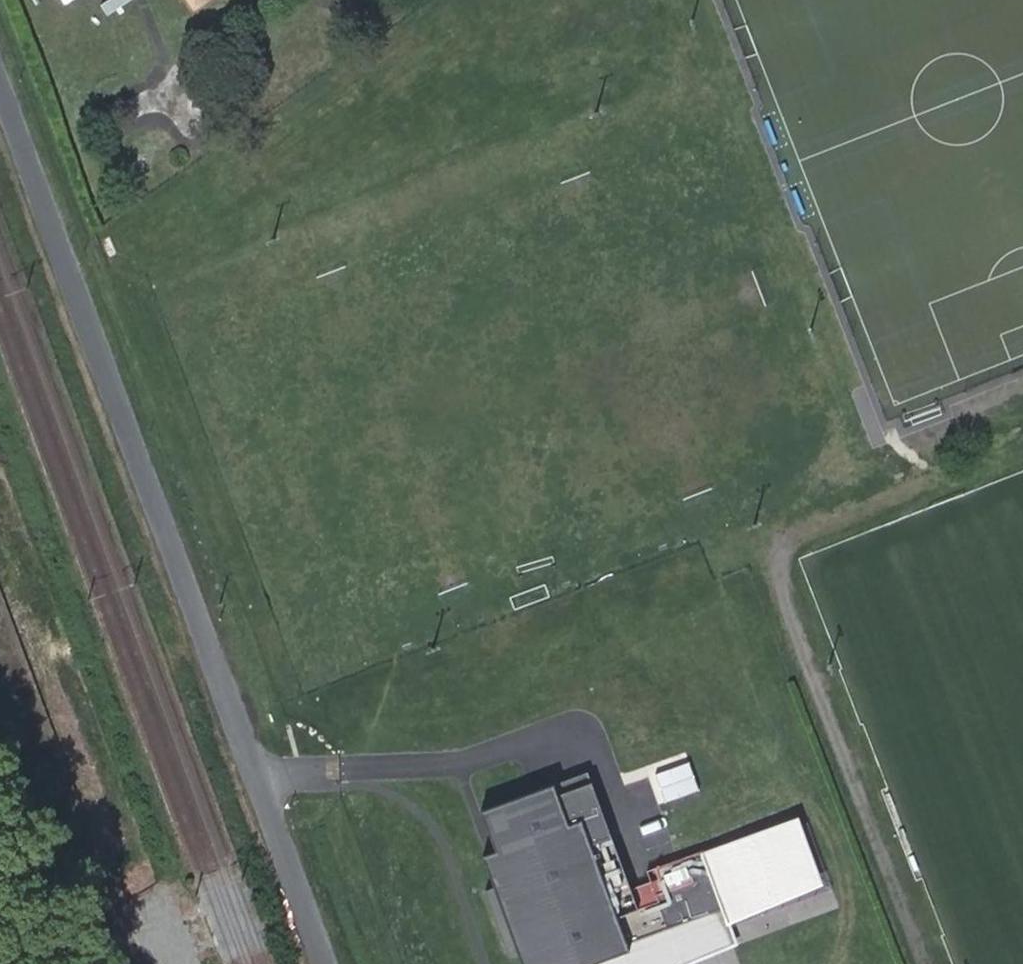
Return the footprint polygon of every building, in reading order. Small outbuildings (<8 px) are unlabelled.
[(194,18),(220,0),(182,0),(194,18)] [(658,772),(668,798),(701,786),(691,760),(658,772)] [(555,794),(551,783),(478,810),(493,852),(483,854),(521,963),(685,963),(733,944),(725,923),(820,886),(798,816),(656,863),(664,891),(655,894),(657,905),(636,911),(591,784),(555,794)]
